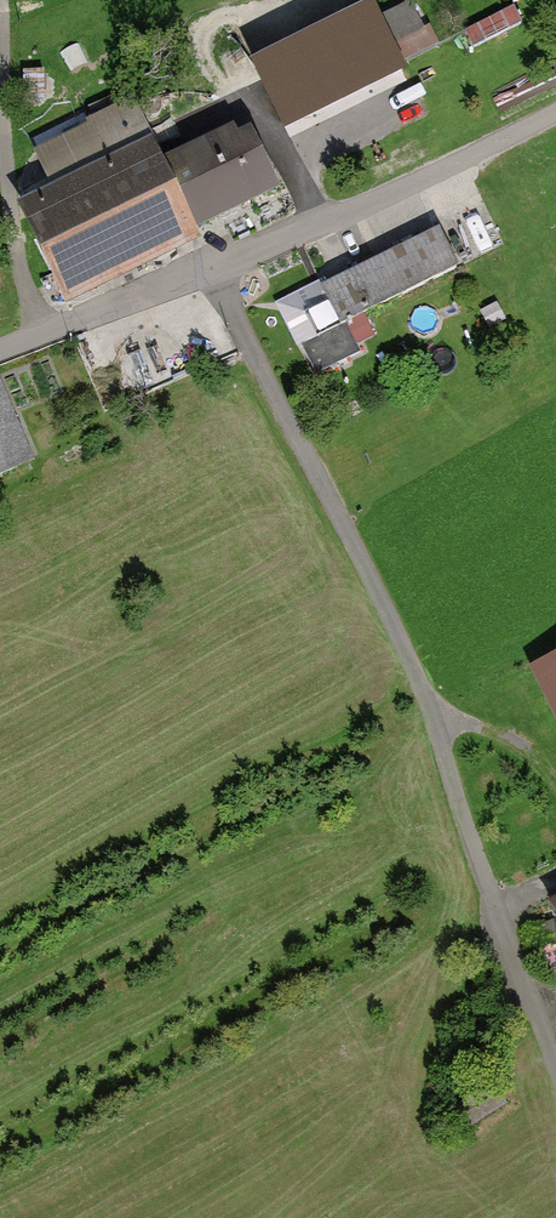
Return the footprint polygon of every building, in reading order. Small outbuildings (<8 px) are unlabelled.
[(262,80),(292,137),(407,76),(400,63),(439,42),(416,0),(412,0),(262,80)] [(292,193),(260,128),(175,170),(141,101),(40,152),(62,196),(31,211),(80,309),(216,241),(212,233),(292,193)] [(439,234),(319,293),(338,329),(300,348),(316,379),(361,356),(357,349),(375,340),(367,323),(461,277),(439,234)] [(0,386),(0,477),(5,488),(47,468),(7,383),(0,386)] [(532,668),(555,714),(555,656),(532,668)]
